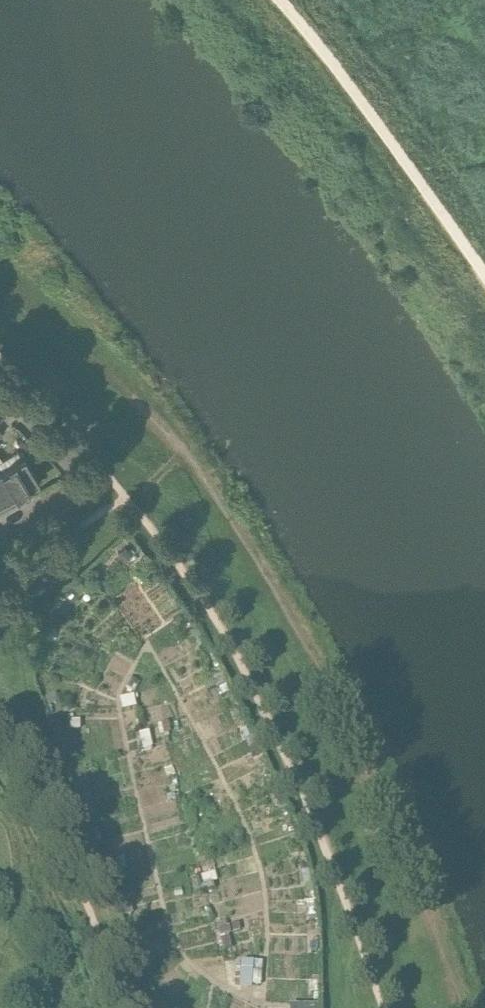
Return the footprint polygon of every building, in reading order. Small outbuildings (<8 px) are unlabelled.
[(2,470),(17,494),(40,481),(25,457),(2,470)] [(17,494),(2,470),(0,472),(0,503),(17,494)] [(245,960),(244,989),(266,989),(266,961),(245,960)]
